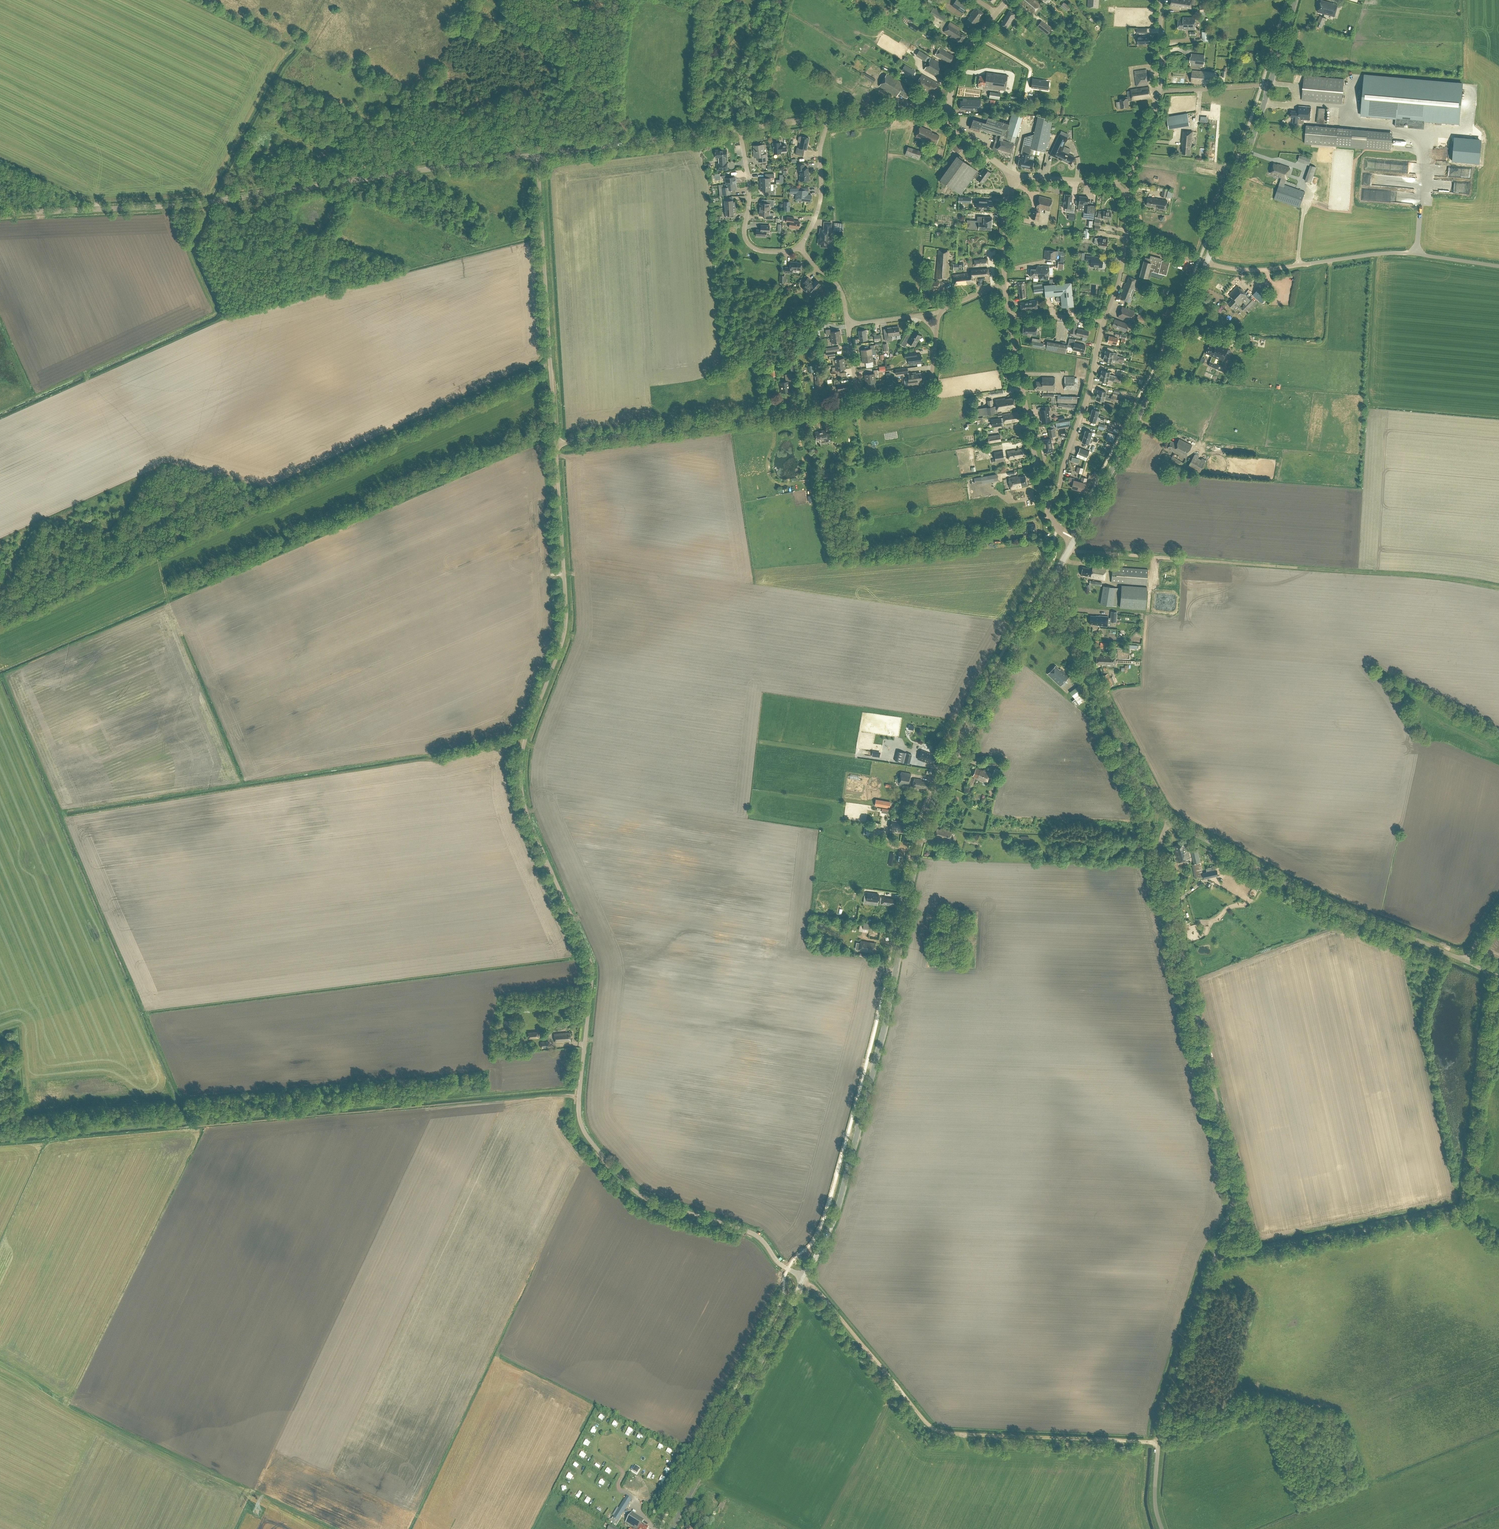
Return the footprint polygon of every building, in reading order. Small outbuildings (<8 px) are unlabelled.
[(1020,1),(1026,6),(1027,5),(1029,7),(1028,8),(1034,13),(1036,15),(1042,8),(1041,7),(1042,7),(1040,5),(1041,4),(1035,0),(1034,0),(1021,0),(1020,1)] [(1170,2),(1169,2),(1169,6),(1181,8),(1182,6),(1192,8),(1193,0),(1171,0),(1170,2)] [(1321,0),(1318,12),(1335,17),(1338,5),(1321,0)] [(965,13),(967,9),(969,5),(967,4),(962,1),(956,11),(956,12),(959,14),(960,14),(962,11),(965,13)] [(1061,5),(1067,11),(1070,7),(1064,2),(1061,5)] [(1200,12),(1209,11),(1208,4),(1200,5),(1200,12)] [(979,21),(985,14),(977,7),(964,23),(971,29),(973,27),(976,23),(978,20),(979,21)] [(934,8),(932,12),(931,13),(944,21),(947,15),(934,8)] [(1001,24),(1008,28),(1016,15),(1009,11),(1001,24)] [(1316,25),(1322,28),(1326,18),(1320,16),(1316,25)] [(1195,29),(1196,17),(1183,17),(1183,20),(1178,20),(1179,28),(1183,28),(1183,29),(1195,29)] [(1048,35),(1052,30),(1041,21),(1036,27),(1048,35)] [(961,44),(966,35),(959,31),(961,28),(950,22),(944,32),(951,36),(950,37),(961,44)] [(1143,36),(1139,36),(1139,44),(1147,44),(1150,44),(1150,37),(1143,37),(1143,36)] [(1067,49),(1069,48),(1066,42),(1064,41),(1061,44),(1067,49)] [(951,63),(954,55),(946,51),(947,50),(941,46),(936,56),(943,60),(943,59),(945,61),(946,60),(951,63)] [(1203,67),(1205,55),(1192,54),(1191,65),(1203,67)] [(942,77),(946,71),(941,68),(943,64),(931,58),(924,70),(940,78),(940,77),(942,77)] [(915,71),(905,65),(902,69),(913,75),(915,71)] [(1214,82),(1215,72),(1207,72),(1207,71),(1192,70),(1191,82),(1206,83),(1206,82),(1214,82)] [(1005,91),(1007,75),(987,72),(986,77),(979,76),(978,86),(984,87),(984,88),(1005,91)] [(874,83),(876,79),(865,73),(863,76),(874,83)] [(907,98),(912,90),(905,86),(906,84),(888,73),(879,86),(897,97),(899,93),(907,98)] [(934,91),(938,84),(936,84),(937,82),(922,74),(915,86),(927,92),(929,89),(934,91)] [(1342,104),(1344,79),(1303,75),(1301,100),(1342,104)] [(1459,123),(1463,84),(1365,75),(1362,114),(1396,117),(1396,126),(1424,129),(1425,120),(1459,123)] [(1135,76),(1136,87),(1148,86),(1148,76),(1135,76)] [(1040,89),(1046,90),(1047,82),(1042,81),(1043,80),(1032,78),(1031,88),(1038,89),(1039,88),(1040,88),(1040,89)] [(1120,101),(1116,102),(1117,109),(1129,107),(1128,101),(1150,98),(1149,87),(1131,90),(1131,92),(1128,92),(1128,97),(1124,97),(1124,99),(1120,99),(1120,101)] [(980,110),(981,100),(967,99),(963,99),(963,101),(961,101),(960,108),(980,110)] [(1310,120),(1311,107),(1298,106),(1298,111),(1291,110),(1290,118),(1293,118),(1293,123),(1297,123),(1298,119),(1310,120)] [(1325,124),(1326,108),(1318,108),(1317,123),(1325,124)] [(1016,137),(1023,116),(1013,113),(1009,124),(988,117),(986,123),(973,119),(970,127),(979,130),(979,129),(999,135),(998,138),(1000,139),(999,140),(996,139),(992,149),(997,151),(998,149),(1002,150),(1002,151),(1003,152),(1004,151),(1004,150),(1011,153),(1014,144),(1016,145),(1017,144),(1019,138),(1016,137)] [(1169,129),(1190,125),(1188,113),(1167,116),(1169,129)] [(1021,153),(1023,154),(1023,153),(1030,154),(1031,149),(1045,152),(1052,119),(1038,116),(1032,139),(1024,137),(1021,153)] [(1199,124),(1199,146),(1216,147),(1216,124),(1199,124)] [(1391,151),(1393,132),(1307,125),(1305,143),(1391,151)] [(935,146),(939,136),(931,132),(932,131),(921,126),(916,137),(923,140),(920,148),(924,149),(927,142),(935,146)] [(1192,146),(1193,131),(1183,130),(1182,141),(1183,141),(1182,153),(1190,154),(1190,146),(1192,146)] [(1066,142),(1068,138),(1060,134),(1050,155),(1071,165),(1075,157),(1062,151),(1065,145),(1064,145),(1065,141),(1066,142)] [(807,150),(809,138),(799,136),(799,137),(798,141),(799,142),(800,143),(799,148),(797,148),(795,155),(803,156),(804,153),(802,153),(803,149),(807,150)] [(1437,139),(1437,150),(1450,150),(1450,139),(1437,139)] [(780,145),(780,143),(773,143),(773,147),(773,148),(774,154),(781,153),(781,152),(787,151),(786,145),(780,145)] [(764,154),(763,145),(753,146),(755,154),(754,154),(754,158),(758,157),(759,162),(767,161),(766,154),(764,154)] [(919,160),(922,152),(909,147),(906,155),(919,160)] [(726,163),(725,158),(727,158),(727,150),(715,150),(716,158),(719,158),(719,164),(717,164),(717,170),(728,170),(727,163),(726,163)] [(1023,153),(1023,154),(1022,159),(1019,158),(1018,166),(1032,169),(1033,160),(1030,160),(1030,155),(1030,154),(1023,153)] [(1309,165),(1311,159),(1300,155),(1298,161),(1309,165)] [(943,185),(945,183),(961,195),(966,188),(970,182),(973,184),(976,181),(972,179),(975,176),(977,178),(983,183),(991,172),(985,168),(981,174),(978,172),(978,171),(966,163),(957,156),(939,179),(941,181),(940,182),(943,185)] [(1280,163),(1275,161),(1271,171),(1277,173),(1277,174),(1282,176),(1283,173),(1288,175),(1291,166),(1281,162),(1280,163)] [(804,169),(804,164),(797,165),(797,171),(800,171),(800,181),(809,181),(809,175),(808,175),(808,169),(804,169)] [(1311,185),(1316,171),(1310,169),(1305,183),(1311,185)] [(760,185),(771,184),(771,178),(774,178),(774,174),(765,174),(765,178),(760,178),(760,185)] [(726,184),(736,183),(735,177),(730,178),(730,175),(722,176),(722,179),(725,178),(726,184)] [(1299,207),(1305,191),(1279,182),(1274,198),(1299,207)] [(736,183),(726,184),(726,188),(722,188),(723,195),(736,194),(736,189),(737,189),(736,183)] [(771,184),(760,185),(760,191),(766,191),(766,195),(775,195),(775,191),(771,191),(771,184)] [(807,195),(807,193),(808,193),(808,189),(790,189),(790,193),(797,193),(797,195),(796,195),(796,200),(810,202),(811,196),(807,195)] [(1072,201),(1073,195),(1066,195),(1066,200),(1065,200),(1064,208),(1067,209),(1066,212),(1075,213),(1075,210),(1072,209),(1073,201),(1072,201)] [(1050,211),(1053,199),(1040,196),(1037,207),(1038,207),(1037,211),(1034,210),(1032,218),(1039,220),(1041,212),(1040,212),(1041,208),(1050,211)] [(1094,219),(1095,213),(1095,206),(1088,206),(1089,197),(1080,197),(1079,205),(1085,206),(1084,218),(1094,219)] [(1168,200),(1147,197),(1146,206),(1157,207),(1157,209),(1166,210),(1168,200)] [(725,208),(736,207),(735,202),(733,202),(732,198),(725,198),(725,208)] [(760,209),(770,210),(770,207),(774,207),(774,200),(762,200),(762,203),(760,203),(760,209)] [(736,207),(725,208),(726,218),(734,217),(733,213),(736,213),(736,207)] [(769,213),(770,210),(760,209),(759,215),(764,216),(764,219),(773,220),(773,213),(769,213)] [(1110,219),(1111,212),(1099,211),(1098,217),(1110,219)] [(991,230),(992,217),(978,216),(977,221),(967,220),(967,228),(991,230)] [(798,229),(798,228),(800,227),(800,224),(799,223),(799,222),(793,221),(794,218),(787,217),(786,223),(789,223),(789,227),(798,229)] [(831,233),(831,224),(832,222),(825,221),(824,224),(824,230),(821,229),(821,237),(819,237),(819,244),(821,244),(821,246),(822,247),(826,247),(827,246),(827,245),(830,245),(831,237),(829,237),(829,233),(831,233)] [(761,230),(757,230),(756,237),(766,237),(766,233),(769,233),(770,226),(761,226),(761,230)] [(1100,238),(1095,237),(1094,244),(1099,244),(1099,246),(1100,247),(1104,248),(1106,247),(1106,245),(1107,245),(1108,239),(1100,238)] [(946,262),(947,250),(937,249),(936,262),(935,278),(940,278),(940,277),(944,277),(943,279),(948,279),(949,264),(948,264),(948,262),(946,262)] [(1056,260),(1057,251),(1045,250),(1044,259),(1056,260)] [(1102,268),(1103,265),(1104,265),(1104,264),(1105,262),(1103,261),(1093,259),(1093,256),(1087,256),(1086,260),(1089,260),(1089,263),(1091,264),(1091,266),(1102,268)] [(1147,278),(1149,279),(1151,272),(1157,273),(1166,275),(1169,264),(1170,262),(1162,260),(1162,259),(1159,258),(1158,258),(1155,257),(1150,256),(1150,259),(1145,258),(1144,261),(1140,276),(1147,278),(1147,279),(1147,278)] [(801,271),(801,263),(795,263),(795,262),(791,262),(790,268),(785,267),(785,273),(793,274),(793,270),(801,271)] [(1049,280),(1050,266),(1039,265),(1036,269),(1032,269),(1031,278),(1034,278),(1034,279),(1038,279),(1049,280)] [(974,280),(974,277),(989,275),(988,269),(971,270),(971,272),(953,275),(953,284),(963,283),(963,284),(976,283),(975,280),(974,280)] [(1130,303),(1139,280),(1129,277),(1126,285),(1125,284),(1119,299),(1130,303)] [(813,283),(808,278),(803,283),(806,286),(803,289),(808,294),(811,291),(814,294),(817,291),(816,291),(822,285),(816,280),(813,283)] [(939,289),(940,282),(927,281),(927,292),(938,292),(938,289),(939,289)] [(1027,298),(1025,282),(1018,282),(1019,293),(1020,293),(1021,298),(1027,298)] [(1073,306),(1072,293),(1071,283),(1044,286),(1045,296),(1060,294),(1062,307),(1073,306)] [(1219,284),(1216,287),(1221,292),(1224,289),(1219,284)] [(1249,298),(1246,296),(1247,295),(1236,285),(1228,294),(1232,298),(1228,304),(1233,308),(1238,303),(1239,304),(1242,301),(1245,303),(1243,305),(1244,306),(1242,308),(1246,312),(1248,310),(1250,311),(1257,303),(1251,297),(1249,298)] [(1260,306),(1266,303),(1260,292),(1254,296),(1260,306)] [(1028,311),(1037,310),(1037,301),(1029,301),(1029,302),(1021,303),(1022,311),(1028,310),(1028,311)] [(1131,322),(1135,311),(1122,307),(1118,317),(1131,322)] [(1125,332),(1128,323),(1114,319),(1112,325),(1116,326),(1115,328),(1125,332)] [(1076,332),(1077,325),(1071,324),(1070,333),(1076,333),(1076,335),(1083,337),(1087,338),(1088,332),(1077,329),(1076,332)] [(1037,335),(1038,326),(1025,325),(1024,334),(1037,335)] [(885,341),(892,340),(891,335),(900,334),(899,326),(888,328),(888,333),(885,334),(885,341)] [(831,338),(841,336),(840,330),(831,332),(830,329),(826,329),(826,335),(831,334),(831,338)] [(860,341),(867,340),(866,330),(859,331),(860,341)] [(921,335),(914,331),(911,335),(908,333),(901,344),(905,347),(908,342),(915,346),(921,335)] [(1116,344),(1118,338),(1109,335),(1108,342),(1116,344)] [(1084,352),(1085,345),(1074,343),(1075,340),(1069,339),(1068,346),(1073,348),(1073,350),(1084,352)] [(1229,348),(1217,343),(1215,348),(1210,345),(1206,353),(1212,356),(1209,365),(1218,369),(1220,365),(1213,362),(1215,358),(1223,361),(1229,348)] [(1066,355),(1068,347),(1047,344),(1046,352),(1066,355)] [(862,356),(873,355),(872,350),(875,350),(874,345),(870,345),(871,349),(861,350),(862,356)] [(1106,350),(1105,355),(1124,359),(1124,357),(1119,356),(1113,355),(1113,352),(1106,350)] [(916,354),(916,351),(904,352),(905,359),(908,358),(909,364),(922,362),(921,354),(916,354)] [(873,355),(862,356),(863,363),(873,361),(873,364),(876,364),(876,359),(873,359),(873,355)] [(833,365),(835,365),(845,364),(844,358),(836,359),(836,356),(830,357),(830,360),(833,360),(833,362),(832,362),(833,365)] [(845,364),(835,365),(836,367),(832,368),(833,371),(832,371),(832,374),(838,373),(838,370),(846,369),(845,364)] [(865,381),(876,379),(875,375),(878,374),(877,370),(874,370),(874,373),(865,375),(865,381)] [(1111,377),(1115,378),(1120,379),(1121,377),(1115,376),(1115,375),(1111,375),(1109,374),(1110,371),(1102,370),(1101,374),(1111,377)] [(921,380),(920,372),(913,373),(908,373),(908,378),(907,378),(908,385),(918,384),(917,381),(921,380)] [(790,391),(789,385),(790,385),(789,382),(793,382),(792,373),(785,374),(786,381),(780,382),(780,387),(781,387),(782,392),(790,391)] [(816,388),(824,387),(822,374),(814,375),(816,388)] [(1078,390),(1078,382),(1075,382),(1075,376),(1065,376),(1065,390),(1078,390)] [(1055,391),(1055,377),(1042,377),(1042,381),(1036,381),(1036,390),(1040,390),(1055,391)] [(876,379),(865,381),(866,387),(871,387),(871,390),(880,389),(879,384),(877,384),(876,379)] [(840,384),(840,381),(834,382),(835,387),(838,387),(838,391),(848,390),(847,383),(840,384)] [(988,407),(978,409),(979,415),(982,415),(998,413),(997,411),(1010,409),(1010,408),(1015,407),(1014,398),(1005,399),(1005,398),(995,399),(996,406),(993,407),(992,399),(987,400),(988,407)] [(1042,422),(1050,421),(1048,410),(1049,410),(1049,406),(1043,407),(1043,410),(1040,410),(1042,422)] [(1018,421),(1017,412),(1003,414),(1004,423),(1011,422),(1011,421),(1014,421),(1014,422),(1018,421)] [(1049,437),(1056,436),(1055,428),(1048,429),(1049,437)] [(827,434),(826,430),(816,432),(817,440),(821,439),(821,443),(836,440),(835,433),(827,434)] [(1086,430),(1084,436),(1096,440),(1097,438),(1093,437),(1093,436),(1091,435),(1092,432),(1086,430)] [(989,443),(1001,441),(1000,434),(987,436),(989,443)] [(1044,452),(1053,451),(1051,439),(1043,440),(1044,452)] [(1192,446),(1179,439),(1177,444),(1171,441),(1167,449),(1174,452),(1170,461),(1179,465),(1180,464),(1182,465),(1184,462),(1181,461),(1182,461),(1175,457),(1177,454),(1185,458),(1192,446)] [(1087,458),(1089,452),(1080,448),(1077,454),(1087,458)] [(1009,459),(1024,457),(1023,449),(1018,450),(1018,451),(1015,451),(1015,450),(1008,451),(1009,459)] [(1005,461),(1003,450),(994,452),(994,451),(990,452),(991,456),(995,455),(996,458),(992,459),(993,463),(1005,461)] [(1201,459),(1199,458),(1199,456),(1195,454),(1188,467),(1200,473),(1203,474),(1209,464),(1206,462),(1207,460),(1202,458),(1201,459)] [(822,481),(834,480),(833,471),(821,472),(822,481)] [(998,481),(997,474),(981,477),(974,478),(975,484),(982,483),(998,481)] [(1018,477),(1018,476),(1008,478),(1011,489),(1018,488),(1018,487),(1027,485),(1025,476),(1021,477),(1021,476),(1018,477)] [(1077,489),(1079,482),(1074,480),(1074,478),(1069,477),(1068,482),(1073,483),(1072,488),(1077,489)] [(1079,482),(1077,489),(1084,491),(1086,484),(1085,483),(1086,478),(1082,477),(1080,482),(1079,482)] [(1036,531),(1035,524),(1029,525),(1029,524),(1018,526),(1020,536),(1028,535),(1027,533),(1036,531)] [(1103,580),(1106,566),(1092,564),(1091,568),(1082,566),(1080,574),(1090,576),(1090,577),(1103,580)] [(1147,585),(1148,569),(1112,567),(1111,582),(1147,585)] [(1116,606),(1119,588),(1103,586),(1100,604),(1116,606)] [(1121,586),(1119,606),(1145,608),(1146,587),(1121,586)] [(1156,598),(1155,609),(1173,610),(1174,600),(1156,598)] [(1107,626),(1108,616),(1099,615),(1099,616),(1090,615),(1089,623),(1095,624),(1095,625),(1107,626)] [(1115,666),(1116,655),(1106,654),(1106,656),(1097,655),(1096,664),(1102,664),(1101,665),(1115,666)] [(1060,686),(1066,679),(1069,676),(1061,669),(1060,670),(1056,666),(1048,674),(1060,686)] [(1108,687),(1113,685),(1108,673),(1103,675),(1108,687)] [(1076,700),(1073,702),(1076,707),(1083,701),(1083,700),(1086,697),(1078,686),(1070,692),(1076,700)] [(896,761),(903,762),(906,752),(898,750),(896,761)] [(933,764),(935,757),(930,755),(931,754),(921,750),(918,759),(924,762),(925,761),(933,764)] [(907,753),(905,758),(904,763),(910,764),(913,754),(907,753)] [(986,782),(990,772),(976,767),(972,776),(976,778),(976,777),(980,778),(979,779),(986,782)] [(909,786),(911,773),(901,772),(900,778),(897,777),(896,783),(899,783),(899,784),(909,786)] [(927,790),(929,782),(919,780),(920,779),(914,778),(912,787),(927,790)] [(891,802),(876,799),(874,806),(890,808),(891,802)] [(905,832),(906,823),(899,822),(899,821),(892,820),(890,831),(894,832),(895,831),(905,832)] [(886,830),(880,829),(881,823),(874,821),(873,828),(867,827),(866,834),(885,837),(886,830)] [(952,832),(941,828),(940,829),(936,828),(934,835),(942,838),(942,839),(949,841),(952,832)] [(1177,861),(1189,858),(1186,843),(1174,846),(1175,851),(1174,851),(1177,861)] [(1194,864),(1201,862),(1198,849),(1191,851),(1194,864)] [(1195,878),(1203,876),(1200,863),(1192,864),(1195,878)] [(879,896),(879,894),(867,893),(867,895),(865,895),(864,899),(872,900),(871,903),(878,904),(878,902),(879,896)] [(893,906),(894,899),(885,898),(885,897),(883,896),(882,904),(893,906)] [(860,925),(859,934),(868,934),(868,931),(862,931),(862,926),(860,925)] [(867,943),(867,942),(861,941),(861,943),(857,942),(855,949),(859,950),(859,951),(865,952),(865,951),(874,953),(875,944),(870,943),(867,943)] [(570,1042),(570,1040),(570,1032),(554,1034),(555,1043),(570,1042)] [(618,1522),(632,1500),(627,1496),(613,1518),(618,1522)] [(649,1528),(642,1524),(645,1520),(633,1512),(626,1523),(636,1528),(649,1528)] [(619,1522),(613,1518),(611,1520),(609,1523),(616,1527),(619,1522)]
